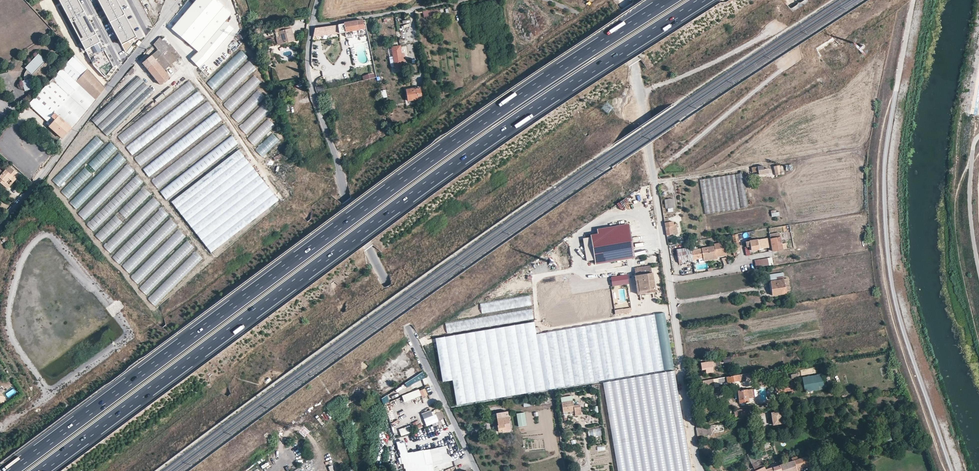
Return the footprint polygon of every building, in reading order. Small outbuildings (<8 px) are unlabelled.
[(85,50),(92,46),(100,42),(78,0),(59,0),(85,50)] [(122,45),(129,41),(136,37),(116,0),(98,0),(122,45)] [(136,14),(143,10),(138,0),(130,0),(136,14)] [(224,3),(220,0),(194,0),(173,25),(192,42),(224,3)] [(199,48),(232,10),(224,3),(192,42),(199,48)] [(315,28),(313,36),(318,36),(318,30),(323,29),(324,31),(338,29),(339,33),(347,31),(347,32),(358,30),(358,29),(364,28),(362,20),(357,21),(356,21),(343,23),(344,24),(338,25),(315,28)] [(201,68),(234,36),(232,30),(227,25),(192,58),(201,68)] [(285,30),(275,32),(275,33),(279,32),(280,37),(277,38),(278,44),(294,40),(291,29),(286,30),(285,30)] [(165,37),(162,40),(160,37),(154,44),(158,49),(151,56),(143,63),(160,85),(169,77),(164,71),(181,57),(165,37)] [(241,47),(234,39),(198,73),(205,80),(241,47)] [(124,50),(134,45),(132,40),(122,45),(124,50)] [(400,46),(391,47),(395,66),(403,65),(400,46)] [(250,57),(242,49),(207,82),(215,91),(250,57)] [(46,61),(38,54),(26,67),(27,68),(26,69),(25,70),(24,72),(23,73),(22,75),(22,77),(22,79),(22,80),(23,81),(20,82),(23,92),(33,89),(30,79),(31,78),(32,78),(33,77),(33,76),(33,75),(33,74),(46,61)] [(105,87),(75,54),(37,94),(51,107),(42,116),(46,120),(48,118),(49,120),(46,123),(62,138),(105,87)] [(256,69),(250,62),(216,93),(223,100),(256,69)] [(138,76),(92,120),(107,136),(109,134),(153,92),(138,76)] [(260,83),(254,76),(224,104),(231,111),(260,83)] [(195,90),(188,81),(118,135),(125,144),(195,90)] [(165,95),(173,90),(171,87),(163,92),(165,95)] [(420,87),(405,90),(407,101),(422,98),(420,87)] [(265,98),(258,90),(232,116),(239,123),(265,98)] [(198,92),(128,146),(133,153),(203,99),(198,92)] [(51,107),(37,94),(28,103),(42,116),(51,107)] [(162,94),(155,100),(157,103),(165,97),(162,94)] [(208,103),(135,158),(141,165),(213,110),(208,103)] [(270,113),(262,105),(239,127),(247,135),(270,113)] [(343,126),(346,124),(340,109),(336,110),(343,126)] [(27,114),(23,110),(10,124),(12,126),(16,122),(17,124),(27,114)] [(223,122),(215,112),(143,167),(151,178),(223,122)] [(275,126),(268,119),(247,138),(254,146),(275,126)] [(231,134),(224,125),(153,180),(160,189),(231,134)] [(279,141),(272,134),(256,150),(262,157),(279,141)] [(238,144),(232,136),(161,190),(167,199),(238,144)] [(102,143),(96,137),(53,180),(59,186),(102,143)] [(117,149),(111,143),(62,191),(68,197),(117,149)] [(278,200),(239,148),(170,201),(210,252),(278,200)] [(126,161),(119,153),(70,202),(77,209),(126,161)] [(134,171),(127,164),(79,213),(85,219),(134,171)] [(13,175),(16,171),(9,165),(4,172),(0,169),(0,182),(8,188),(11,185),(8,183),(11,179),(13,181),(16,177),(13,175)] [(763,166),(752,168),(752,172),(758,171),(758,174),(769,173),(768,168),(764,169),(763,166)] [(735,174),(700,180),(705,214),(740,208),(735,174)] [(143,183),(136,176),(87,224),(94,231),(143,183)] [(152,193),(145,186),(96,235),(103,242),(152,193)] [(160,205),(153,198),(104,246),(111,253),(160,205)] [(665,199),(666,212),(675,212),(674,199),(665,199)] [(169,216),(162,208),(113,256),(120,263),(169,216)] [(177,226),(170,219),(123,266),(130,273),(177,226)] [(673,221),(664,223),(667,235),(678,233),(676,224),(675,224),(675,222),(673,222),(673,221)] [(185,237),(178,230),(132,276),(139,283),(185,237)] [(770,237),(748,241),(750,251),(753,251),(753,249),(771,247),(772,250),(787,248),(786,243),(782,244),(780,237),(772,238),(772,236),(769,236),(770,237)] [(194,248),(187,241),(140,287),(147,295),(194,248)] [(726,255),(724,242),(714,244),(714,246),(698,249),(697,246),(677,249),(679,263),(693,260),(693,259),(699,258),(698,254),(702,253),(704,260),(717,258),(716,256),(716,254),(720,253),(720,256),(726,255)] [(202,258),(196,252),(149,299),(155,305),(202,258)] [(767,258),(755,260),(756,267),(768,265),(767,258)] [(655,292),(653,273),(652,273),(651,266),(635,268),(636,275),(636,276),(638,294),(655,292)] [(610,269),(613,286),(628,284),(625,267),(610,269)] [(783,276),(770,278),(772,295),(786,293),(786,291),(790,290),(789,285),(785,286),(783,276)] [(482,313),(531,305),(529,295),(480,304),(482,313)] [(532,310),(461,319),(462,329),(533,320),(532,310)] [(535,325),(436,335),(441,382),(453,381),(455,399),(604,384),(608,422),(612,414),(616,416),(614,396),(625,394),(623,395),(632,400),(633,397),(633,401),(635,397),(636,402),(648,408),(665,406),(665,404),(671,407),(673,412),(681,416),(676,370),(672,371),(667,316),(536,330),(535,325)] [(712,357),(700,360),(701,369),(705,369),(706,372),(713,371),(712,366),(716,365),(715,361),(713,361),(712,357)] [(426,378),(423,372),(405,384),(407,387),(426,378)] [(739,374),(722,377),(723,383),(740,380),(739,374)] [(805,392),(825,389),(823,374),(803,377),(805,392)] [(704,388),(719,386),(718,379),(703,380),(704,388)] [(14,389),(6,393),(8,398),(16,394),(14,389)] [(421,396),(418,389),(403,396),(405,402),(421,396)] [(746,389),(738,391),(739,399),(747,398),(746,389)] [(572,401),(561,403),(562,414),(574,412),(575,417),(582,415),(578,400),(572,401)] [(431,411),(422,414),(427,426),(438,421),(438,420),(444,418),(441,412),(440,412),(439,409),(434,411),(434,412),(432,413),(431,411)] [(779,411),(771,413),(773,424),(781,423),(779,411)] [(525,413),(517,414),(518,427),(527,425),(525,413)] [(509,418),(498,420),(499,426),(498,426),(499,433),(511,431),(509,418)] [(399,429),(401,436),(412,432),(409,425),(399,429)] [(710,426),(697,428),(698,437),(711,434),(710,426)] [(588,437),(601,436),(601,428),(588,429),(588,437)] [(396,452),(399,459),(403,458),(408,470),(430,470),(438,465),(447,456),(439,448),(410,455),(408,449),(396,452)] [(761,459),(760,453),(757,455),(754,450),(747,454),(751,464),(761,459)] [(793,458),(793,460),(797,470),(810,467),(807,456),(797,459),(796,457),(793,458)] [(763,464),(761,459),(751,464),(754,469),(763,464)] [(778,465),(780,470),(797,470),(793,460),(778,465)]
